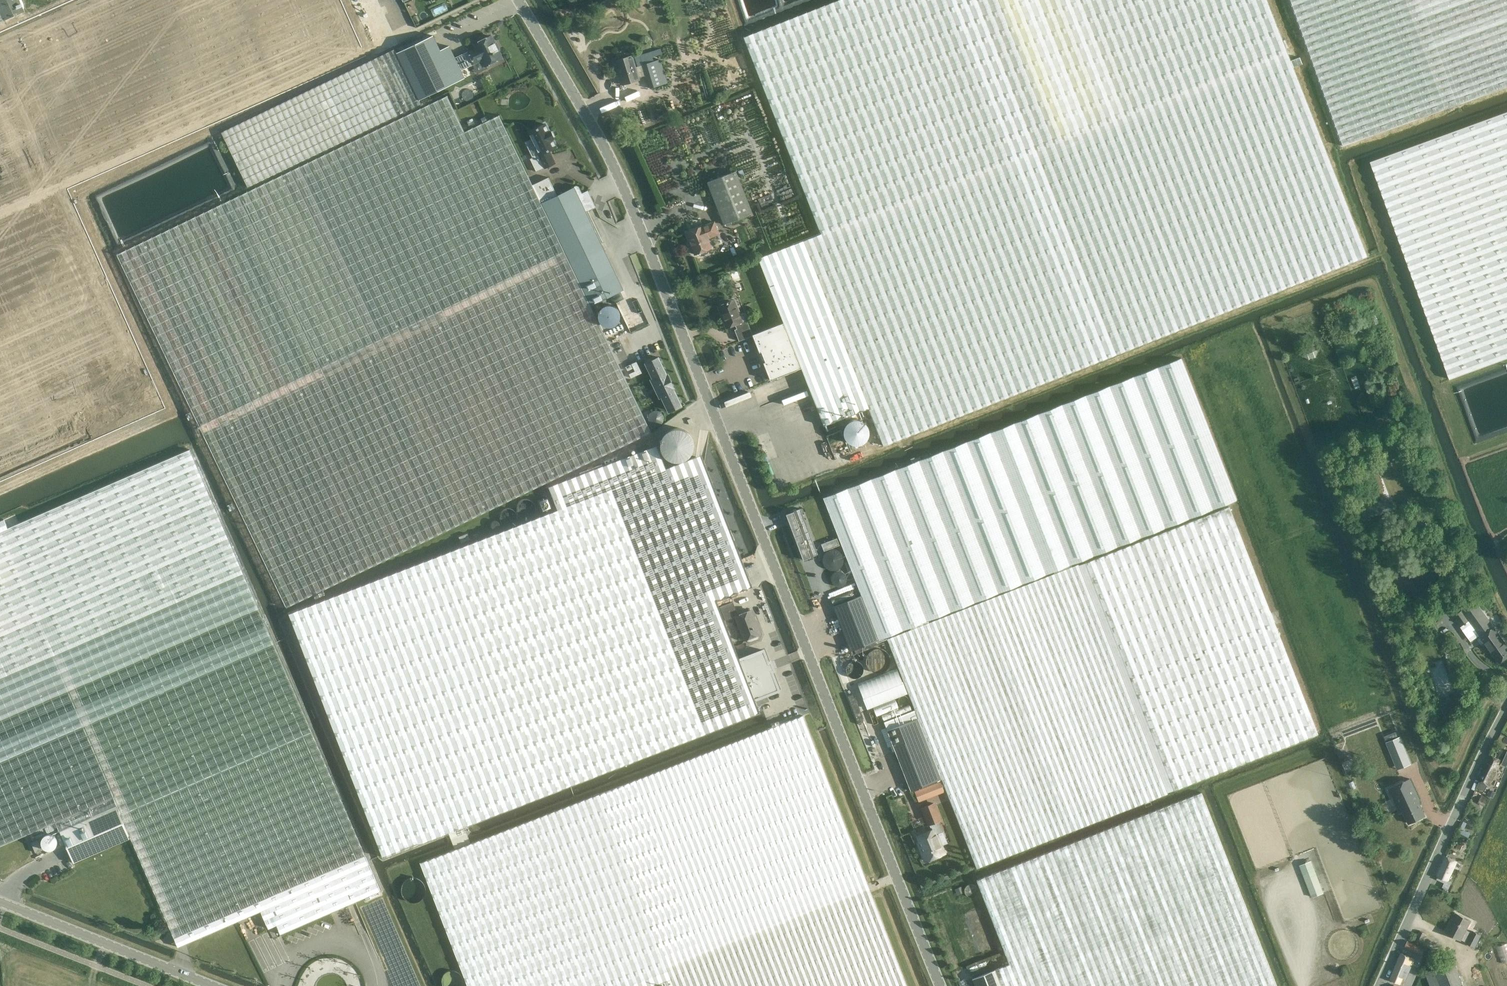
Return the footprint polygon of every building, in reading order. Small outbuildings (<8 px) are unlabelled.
[(27,16),(20,0),(0,0),(0,28),(27,16)] [(744,36),(821,233),(758,258),(784,323),(753,335),(752,335),(763,362),(764,361),(765,363),(764,364),(771,382),(802,370),(824,425),(868,407),(884,446),(1366,256),(1266,0),(836,0),(744,36)] [(1291,13),(1340,147),(1453,106),(1506,86),(1506,0),(1287,0),(1291,13)] [(221,132),(248,187),(421,104),(419,100),(465,78),(462,70),(474,64),(474,63),(482,59),(486,66),(502,59),(491,35),(475,43),(477,48),(468,52),(455,58),(450,45),(441,50),(434,35),(397,53),(395,49),(221,132)] [(646,76),(650,89),(668,83),(660,59),(636,68),(632,55),(615,61),(623,85),(639,80),(639,78),(646,76)] [(447,96),(117,254),(287,607),(651,432),(590,305),(623,290),(586,211),(595,207),(587,191),(582,194),(579,187),(576,186),(557,196),(548,177),(532,185),(499,116),(465,132),(447,96)] [(1450,379),(1506,358),(1506,112),(1371,161),(1450,379)] [(555,163),(552,156),(549,151),(556,147),(552,139),(554,139),(551,131),(549,132),(545,124),(529,132),(540,154),(530,159),(537,172),(544,168),(555,163)] [(736,171),(708,182),(724,225),(753,213),(736,171)] [(708,238),(719,234),(715,222),(687,233),(695,254),(699,253),(699,255),(701,256),(708,253),(708,252),(708,249),(712,248),(708,238)] [(734,300),(718,306),(727,328),(735,325),(737,329),(735,330),(739,341),(752,335),(753,335),(747,320),(748,318),(746,314),(744,313),(740,314),(734,300)] [(1373,326),(1380,324),(1376,309),(1368,311),(1373,326)] [(658,357),(647,362),(651,371),(663,366),(658,357)] [(833,606),(851,651),(879,640),(1237,499),(1182,358),(823,497),(861,595),(833,606)] [(625,367),(627,371),(633,368),(635,371),(629,374),(631,378),(641,373),(636,362),(625,367)] [(663,366),(651,371),(655,380),(667,375),(667,374),(663,366)] [(655,380),(653,381),(657,388),(671,381),(668,374),(667,374),(667,375),(655,380)] [(671,381),(657,388),(660,395),(662,394),(662,393),(673,388),(674,388),(671,381)] [(673,388),(662,393),(662,394),(666,402),(678,397),(674,388),(673,388)] [(1456,392),(1474,444),(1483,441),(1465,389),(1456,392)] [(678,397),(666,402),(670,411),(682,406),(678,397)] [(667,414),(667,413),(666,411),(666,410),(664,407),(661,405),(658,404),(655,405),(653,406),(651,407),(649,410),(648,413),(649,416),(650,419),(653,422),(655,422),(657,423),(660,422),(664,420),(666,418),(666,416),(667,414)] [(841,420),(843,442),(865,441),(864,418),(841,420)] [(560,512),(289,615),(330,721),(383,857),(760,712),(755,699),(782,689),(774,669),(777,668),(772,657),(770,658),(765,646),(738,656),(716,600),(753,585),(701,452),(665,465),(658,445),(550,486),(560,512)] [(178,947),(261,911),(269,929),(277,925),(281,934),(381,890),(312,732),(243,572),(190,450),(8,528),(4,519),(0,521),(0,847),(56,822),(74,863),(131,838),(178,947)] [(942,779),(976,868),(1318,735),(1229,506),(1086,561),(1086,562),(1079,565),(1079,564),(1078,564),(887,639),(918,718),(887,731),(911,791),(942,779)] [(801,508),(786,514),(803,560),(818,554),(801,508)] [(837,538),(821,544),(824,551),(840,545),(837,538)] [(747,641),(749,643),(759,639),(760,636),(759,633),(760,633),(751,610),(738,615),(733,602),(720,607),(725,621),(736,617),(745,639),(746,638),(747,641)] [(1455,615),(1462,626),(1469,621),(1481,637),(1499,662),(1506,657),(1506,644),(1495,627),(1477,603),(1464,612),(1462,610),(1455,615)] [(894,659),(893,655),(892,652),(890,650),(889,649),(886,647),(883,646),(881,646),(879,646),(876,646),(873,648),(872,649),(870,651),(868,653),(868,655),(867,658),(867,660),(868,663),(869,666),(870,668),(872,669),(874,671),(877,672),(880,672),(883,672),(885,672),(887,671),(889,669),(891,667),(892,665),(893,662),(894,659)] [(865,668),(865,667),(864,663),(863,661),(861,659),(860,658),(858,656),(855,656),(853,655),(851,656),(848,657),(845,659),(843,661),(842,663),(842,665),(841,667),(842,671),(843,673),(845,675),(848,678),(852,679),(854,679),(857,678),(860,677),(861,676),(864,672),(865,670),(865,668)] [(1432,668),(1442,695),(1454,690),(1444,664),(1432,668)] [(908,698),(907,697),(906,696),(905,696),(904,696),(903,696),(902,696),(901,696),(901,697),(900,697),(899,698),(899,699),(898,700),(898,701),(898,702),(899,703),(899,704),(900,705),(901,706),(902,706),(903,706),(904,706),(906,706),(907,705),(908,704),(908,703),(909,703),(909,702),(909,701),(909,700),(908,699),(908,698)] [(1459,702),(1455,703),(1452,701),(1448,703),(1447,707),(1442,709),(1444,714),(1461,707),(1459,702)] [(803,715),(600,794),(420,863),(468,985),(907,985),(803,715)] [(1411,762),(1406,749),(1401,736),(1387,742),(1392,755),(1397,768),(1411,762)] [(1476,789),(1484,793),(1487,788),(1488,788),(1490,785),(1501,760),(1491,755),(1479,780),(1480,780),(1476,789)] [(1403,810),(1409,823),(1425,815),(1419,800),(1420,800),(1410,779),(1390,789),(1400,811),(1403,810)] [(924,788),(914,791),(917,799),(927,795),(924,788)] [(1201,792),(977,880),(1009,964),(972,978),(975,985),(1277,985),(1201,792)] [(938,821),(942,820),(935,802),(921,807),(928,826),(930,825),(932,830),(917,835),(919,841),(918,841),(920,846),(919,846),(922,853),(924,852),(927,860),(928,860),(929,861),(931,862),(935,860),(936,859),(935,857),(945,853),(941,845),(940,846),(935,835),(942,832),(938,821)] [(57,843),(56,839),(54,836),(52,835),(48,834),(45,834),(43,835),(41,836),(39,839),(38,843),(39,846),(40,848),(41,849),(43,851),(46,852),(50,852),(52,851),(53,850),(55,848),(56,847),(57,843)] [(1443,888),(1449,890),(1452,882),(1448,880),(1457,861),(1446,856),(1438,876),(1443,878),(1441,881),(1445,882),(1443,888)] [(1311,859),(1299,863),(1304,875),(1303,875),(1311,898),(1324,893),(1318,877),(1311,859)] [(1466,943),(1476,948),(1482,935),(1473,930),(1472,933),(1466,930),(1471,921),(1457,914),(1451,924),(1450,924),(1446,931),(1461,939),(1467,942),(1466,943)] [(1420,931),(1415,942),(1421,945),(1426,934),(1420,931)] [(1425,949),(1408,941),(1405,947),(1422,955),(1425,949)] [(1506,961),(1506,942),(1496,946),(1502,963),(1506,961)] [(1402,954),(1391,979),(1404,984),(1414,958),(1402,954)] [(1431,985),(1464,985),(1454,962),(1426,973),(1431,985)]
